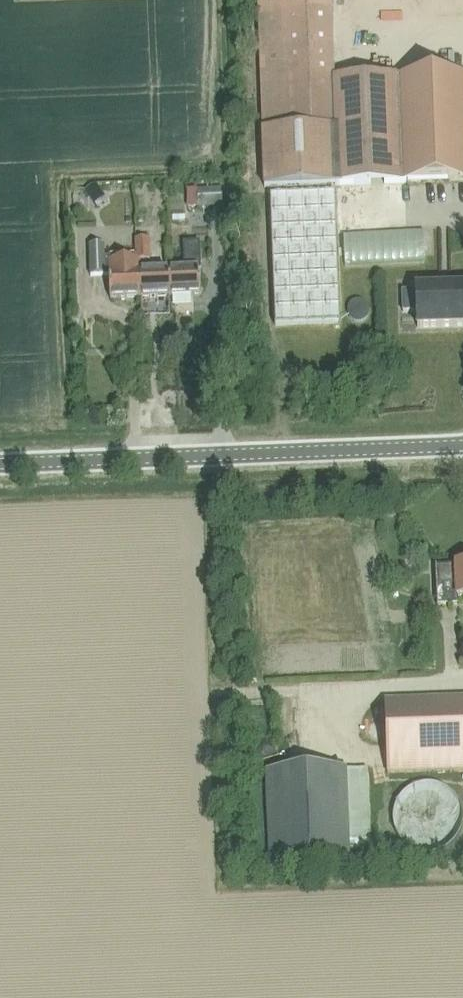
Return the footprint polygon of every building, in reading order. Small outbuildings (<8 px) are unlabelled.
[(262,188),(462,180),(462,75),(332,80),(329,11),(329,0),(255,0),(256,14),(262,188)] [(195,190),(196,208),(220,207),(219,188),(195,190)] [(191,211),(193,193),(182,193),(180,211),(191,211)] [(333,194),(268,196),(272,326),(338,324),(333,194)] [(134,250),(148,249),(147,239),(133,239),(134,250)] [(200,295),(199,270),(200,270),(199,242),(183,243),(184,270),(168,271),(169,297),(200,295)] [(138,260),(134,260),(103,262),(102,246),(88,247),(89,277),(108,276),(109,299),(139,298),(138,273),(138,260)] [(134,260),(138,260),(148,260),(148,249),(134,250),(134,260)] [(409,252),(409,268),(420,268),(420,253),(409,252)] [(139,298),(169,297),(168,271),(138,273),(139,298)] [(414,288),(414,290),(400,291),(401,311),(415,310),(415,327),(462,326),(462,288),(414,288)] [(363,302),(358,301),(353,302),(350,306),(348,310),(348,315),(350,319),(354,322),(358,323),(363,322),(367,319),(369,314),(369,309),(367,305),(363,302)] [(462,599),(462,564),(455,564),(455,567),(435,568),(436,606),(452,605),(452,599),(462,599)] [(462,771),(462,699),(385,701),(388,774),(462,771)] [(269,860),(349,857),(346,768),(266,771),(269,860)] [(348,803),(365,802),(364,773),(347,773),(348,803)] [(428,783),(418,785),(409,789),(401,796),(396,804),(393,814),(393,824),(396,834),(402,842),(410,849),(419,853),(429,854),(439,852),(448,848),(455,841),(460,833),(462,823),(462,813),(460,803),(454,795),(447,789),(438,785),(428,783)]
